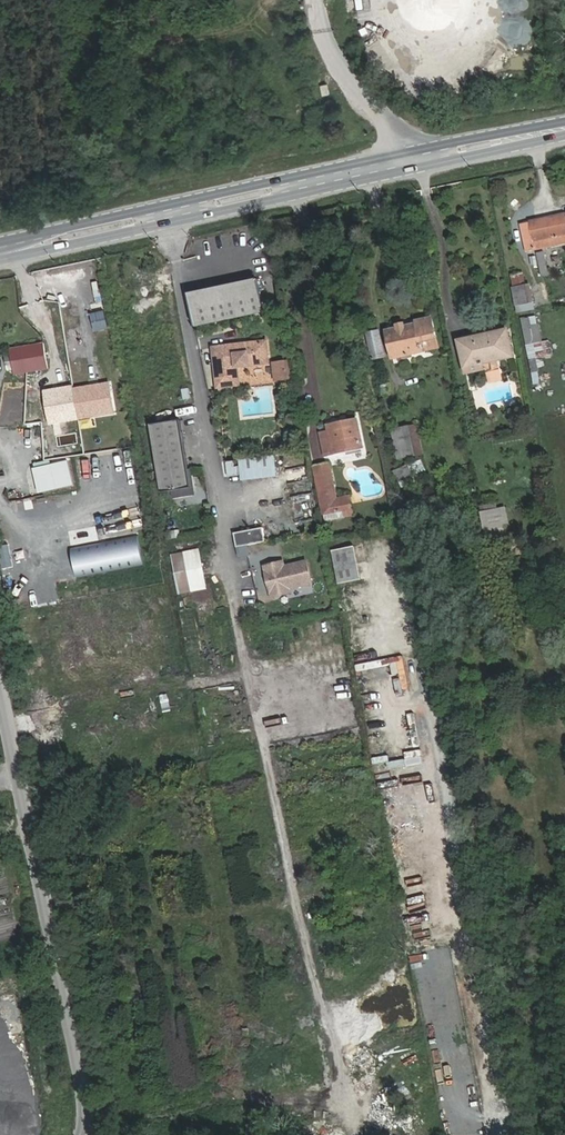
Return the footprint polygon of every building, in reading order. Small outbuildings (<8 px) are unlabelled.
[(322,96),(330,94),(328,84),(320,85),(322,96)] [(550,104),(564,101),(564,94),(564,92),(548,96),(550,104)] [(550,104),(552,116),(564,113),(564,101),(550,104)] [(527,250),(552,246),(551,237),(564,234),(564,216),(523,224),(527,250)] [(538,253),(541,275),(547,273),(544,252),(538,253)] [(511,285),(526,285),(526,273),(512,273),(511,285)] [(199,326),(268,313),(261,279),(193,292),(199,326)] [(513,286),(517,313),(535,310),(531,283),(513,286)] [(528,359),(551,356),(549,340),(542,341),(539,316),(522,318),(528,359)] [(418,345),(435,342),(430,320),(414,324),(414,328),(404,330),(403,326),(396,327),(396,331),(385,334),(391,361),(400,359),(401,362),(410,360),(410,357),(421,354),(418,345)] [(509,332),(484,338),(483,350),(469,352),(471,365),(466,367),(468,374),(493,369),(492,362),(514,357),(509,332)] [(241,341),(241,339),(216,342),(223,385),(245,381),(242,361),(272,356),(269,335),(247,338),(247,341),(241,341)] [(368,338),(373,364),(383,362),(378,336),(368,338)] [(483,350),(484,338),(461,342),(466,367),(471,365),(469,352),(483,350)] [(11,348),(16,374),(49,367),(45,342),(11,348)] [(437,352),(435,342),(418,345),(421,354),(437,352)] [(276,356),(279,374),(289,373),(287,354),(276,356)] [(492,380),(501,380),(501,370),(491,371),(492,380)] [(48,402),(52,424),(118,412),(114,390),(48,402)] [(156,426),(168,490),(200,484),(187,419),(156,426)] [(420,424),(392,429),(398,460),(425,455),(420,424)] [(331,432),(336,453),(363,448),(359,426),(331,432)] [(275,454),(240,461),(244,482),(280,475),(275,454)] [(227,463),(229,476),(241,474),(240,461),(227,463)] [(399,484),(429,475),(425,461),(395,470),(399,484)] [(332,462),(314,465),(325,521),(356,515),(352,494),(339,497),(332,462)] [(288,480),(308,480),(308,468),(288,468),(288,480)] [(290,517),(315,515),(313,495),(289,497),(290,517)] [(504,524),(510,523),(507,507),(482,511),(488,544),(508,540),(504,524)] [(297,524),(298,531),(312,529),(311,522),(297,524)] [(88,544),(137,533),(135,523),(86,535),(88,544)] [(266,528),(267,537),(279,536),(278,527),(266,528)] [(264,528),(234,532),(236,547),(267,542),(264,528)] [(89,587),(145,575),(138,544),(82,556),(89,587)] [(339,584),(363,579),(356,546),(332,551),(339,584)] [(208,590),(202,549),(173,553),(179,594),(208,590)] [(264,565),(272,600),(295,595),(294,590),(315,585),(310,559),(286,564),(285,560),(264,565)] [(160,695),(162,712),(171,710),(168,694),(160,695)] [(418,1062),(433,1062),(433,1052),(417,1052),(418,1062)]
